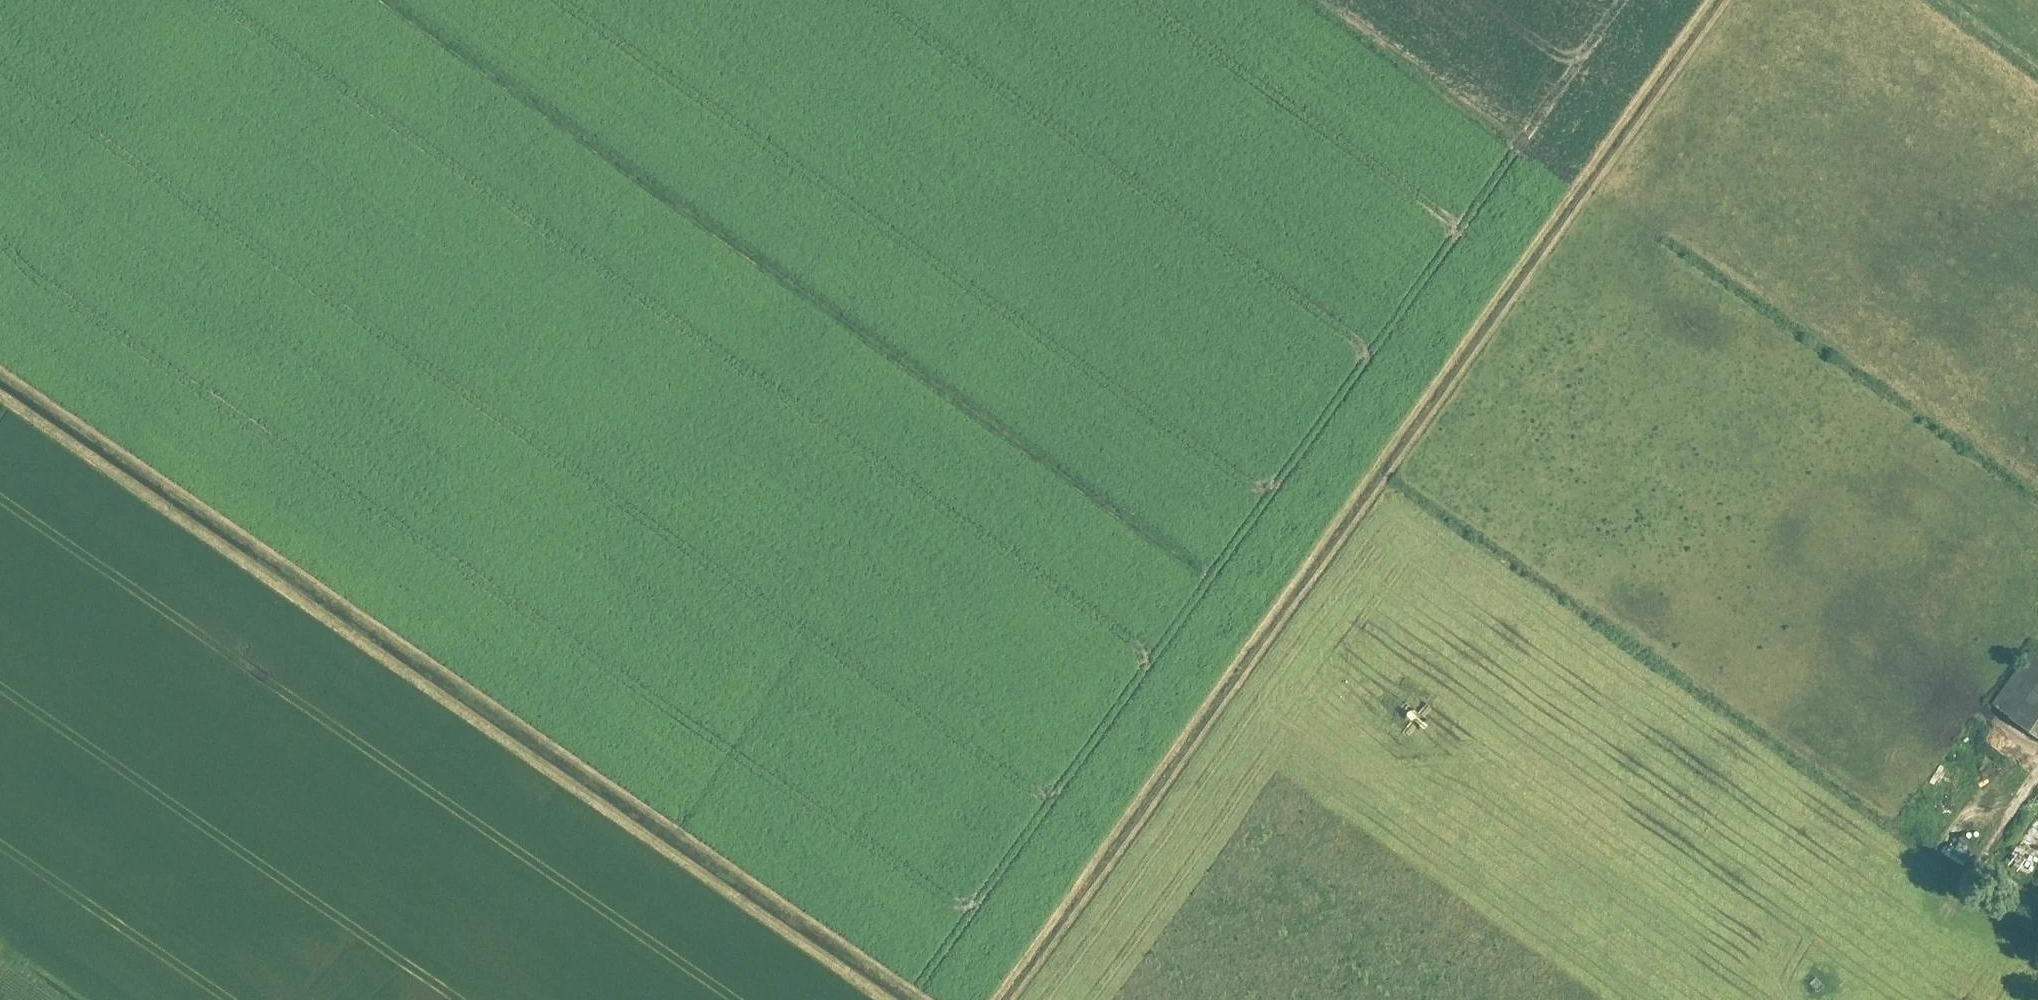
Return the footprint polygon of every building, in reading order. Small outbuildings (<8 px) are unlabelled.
[(2002,699),(2037,726),(2037,653),(2002,699)] [(2017,865),(2034,848),(2027,841),(2010,858),(2017,865)] [(2028,873),(2037,861),(2037,849),(2036,846),(2019,865),(2028,873)]
